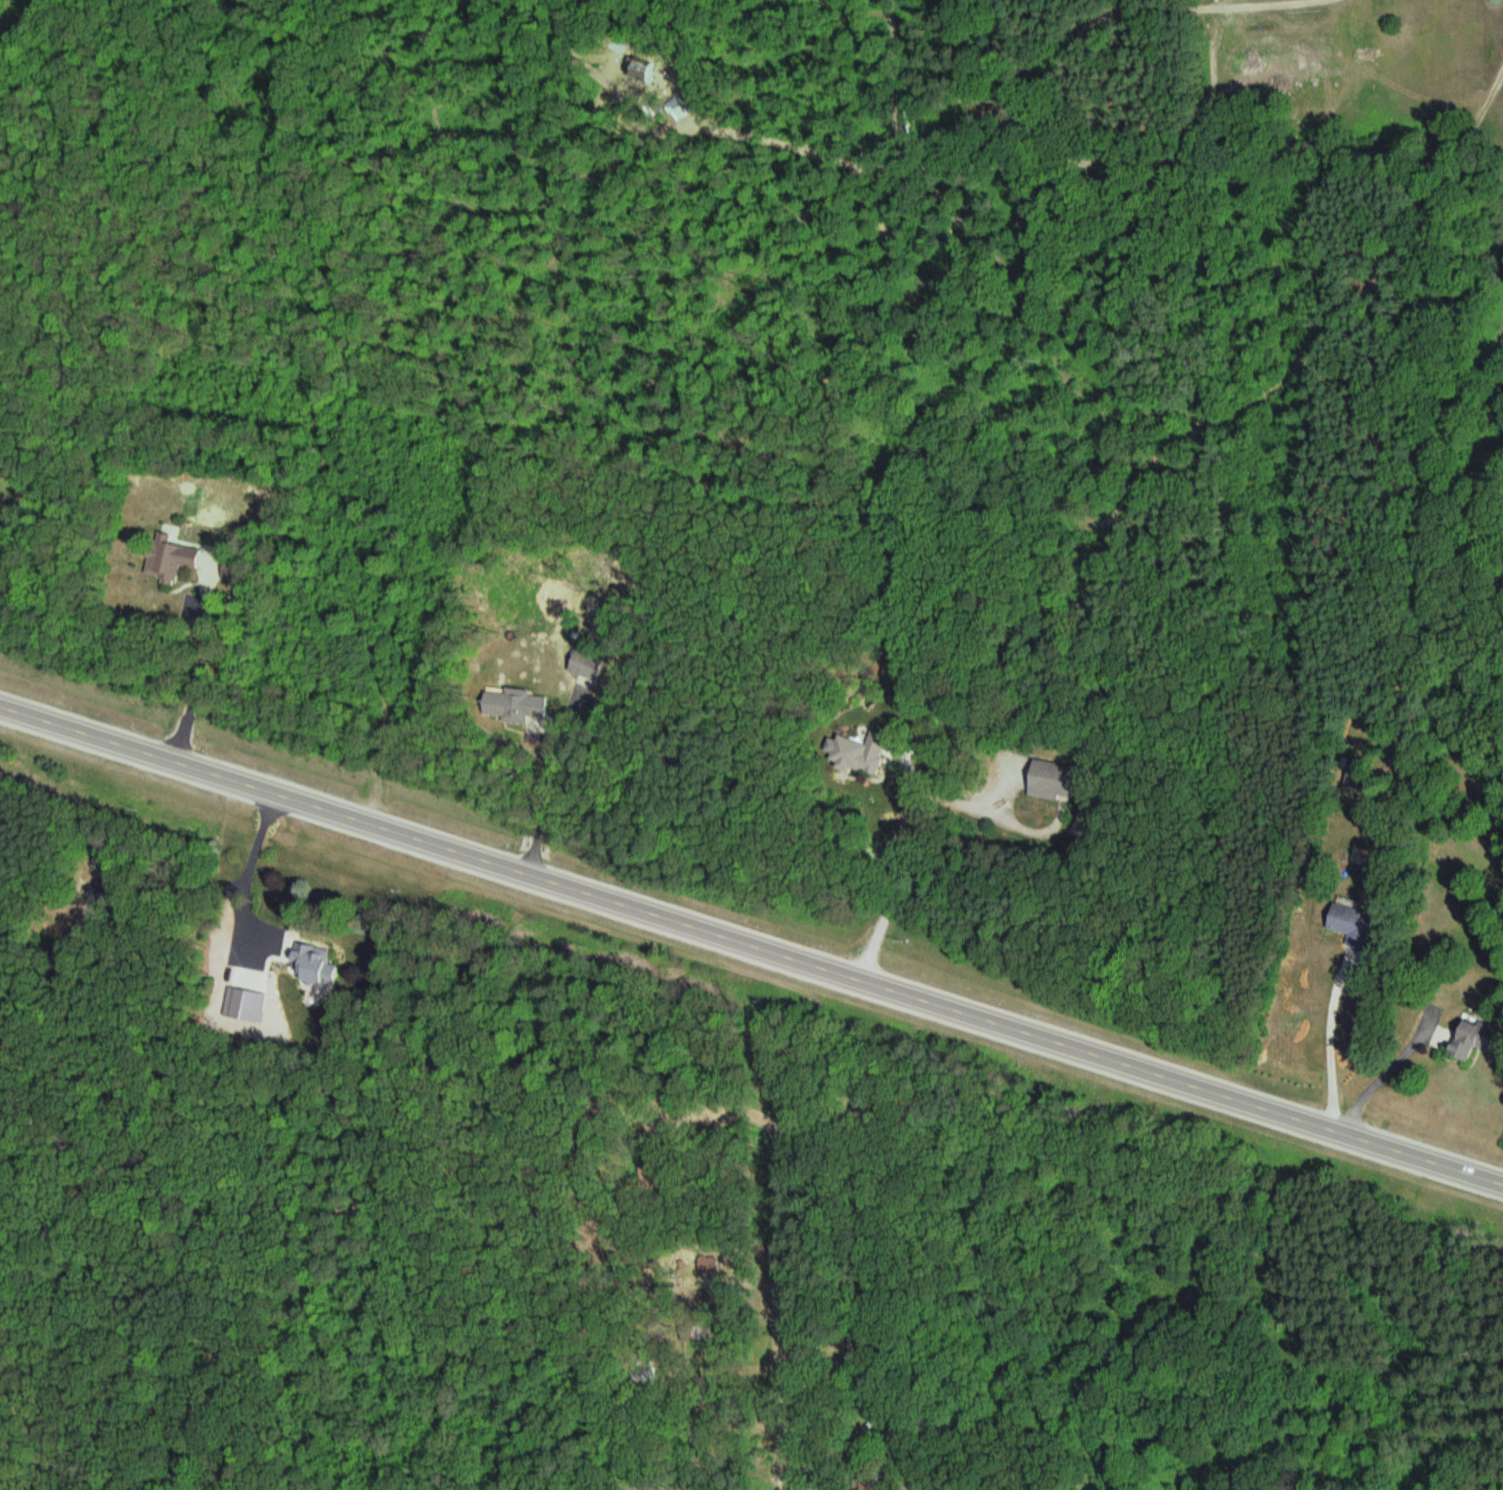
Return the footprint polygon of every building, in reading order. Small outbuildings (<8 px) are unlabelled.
[(152,539),(148,575),(167,577),(166,585),(179,586),(182,562),(188,563),(190,539),(165,536),(165,540),(152,539)] [(487,689),(486,715),(549,717),(550,691),(487,689)] [(840,732),(833,766),(879,776),(886,742),(840,732)] [(1030,793),(1059,802),(1069,767),(1040,759),(1030,793)] [(1345,967),(1365,971),(1378,907),(1338,898),(1332,931),(1352,935),(1345,967)] [(302,978),(336,984),(340,964),(331,962),(334,947),(306,941),(304,949),(297,948),(294,961),(305,963),(302,978)] [(1482,1049),(1493,1018),(1470,1009),(1454,1055),(1470,1061),(1475,1046),(1482,1049)]
